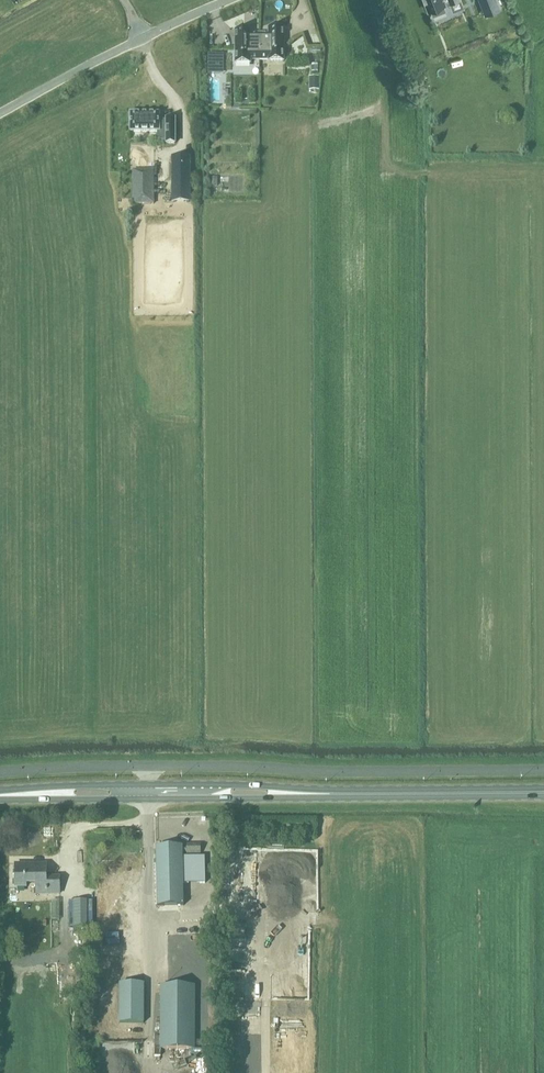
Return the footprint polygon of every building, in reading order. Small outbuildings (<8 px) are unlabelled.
[(428,10),(431,9),(433,15),(446,10),(443,4),(450,2),(450,3),(457,0),(425,0),(428,10)] [(478,20),(491,15),(491,14),(498,11),(494,0),(471,0),(478,20)] [(260,51),(260,61),(269,61),(269,63),(284,63),(284,30),(269,30),(269,35),(260,35),(260,51)] [(260,61),(260,51),(260,35),(251,35),(251,32),(236,32),(236,65),(251,65),(251,61),(260,61)] [(142,112),(142,130),(169,130),(169,137),(177,137),(177,142),(185,142),(185,117),(177,117),(177,119),(169,119),(169,112),(142,112)] [(184,148),(184,192),(200,192),(200,148),(184,148)] [(133,204),(164,204),(164,171),(133,171),(133,204)] [(188,844),(188,853),(201,853),(201,844),(188,844)] [(182,847),(156,847),(156,850),(157,886),(157,906),(158,906),(183,906),(183,889),(183,886),(182,847)] [(37,894),(60,894),(59,878),(46,878),(46,864),(16,865),(16,888),(27,888),(26,881),(37,881),(37,894)] [(76,898),(75,921),(88,921),(89,898),(76,898)] [(119,986),(119,1025),(143,1025),(143,986),(119,986)] [(194,1049),(194,987),(162,987),(162,1049),(194,1049)] [(93,1007),(116,1008),(118,990),(94,988),(93,1007)]
